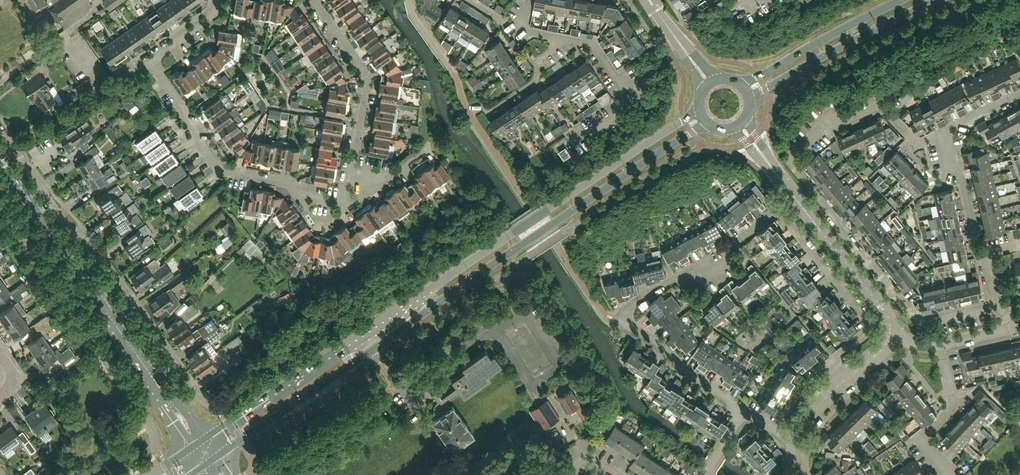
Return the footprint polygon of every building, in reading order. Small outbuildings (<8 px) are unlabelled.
[(35,11),(45,4),(48,2),(47,0),(27,0),(35,11)] [(94,5),(101,15),(110,9),(104,0),(101,0),(94,5)] [(110,9),(119,2),(118,0),(104,0),(110,9)] [(178,0),(170,0),(166,3),(177,19),(187,12),(178,0)] [(192,0),(178,0),(187,12),(196,6),(192,0)] [(254,0),(236,0),(233,14),(246,16),(246,14),(252,15),(254,0)] [(273,0),(260,0),(260,1),(256,0),(254,0),(252,15),(257,16),(257,18),(269,20),(273,0)] [(294,7),(284,5),(285,2),(275,0),(273,0),(269,20),(281,22),(281,20),(284,22),(294,7)] [(331,3),(329,4),(334,10),(349,0),(329,0),(331,3)] [(364,10),(360,4),(356,6),(352,0),(349,0),(334,10),(338,17),(340,16),(343,19),(345,17),(349,22),(361,13),(360,12),(364,10)] [(433,3),(439,2),(438,0),(420,0),(422,10),(427,13),(426,14),(436,21),(443,10),(433,3)] [(547,0),(535,0),(534,8),(541,10),(540,17),(544,18),(545,11),(547,0)] [(559,0),(547,0),(545,11),(556,13),(559,0)] [(571,0),(559,0),(556,13),(568,15),(571,0)] [(582,0),(571,0),(568,15),(579,17),(582,0)] [(594,2),(584,0),(582,0),(579,17),(590,20),(594,2)] [(602,20),(605,4),(594,2),(590,20),(589,27),(593,27),(594,20),(602,22),(602,20)] [(177,19),(166,3),(157,10),(168,25),(177,19)] [(609,21),(618,7),(605,4),(602,20),(609,21)] [(56,5),(50,8),(58,20),(64,17),(56,5)] [(94,5),(85,12),(92,22),(101,15),(94,5)] [(309,22),(302,12),(299,14),(294,7),(284,22),(286,23),(284,24),(292,34),(309,22)] [(451,29),(460,13),(450,7),(441,22),(451,29)] [(626,18),(618,7),(609,21),(613,27),(626,18)] [(168,25),(157,10),(147,16),(159,32),(168,25)] [(691,11),(683,16),(686,20),(694,15),(691,11)] [(85,12),(75,18),(83,28),(92,22),(85,12)] [(372,28),(361,13),(349,22),(352,27),(349,29),(352,32),(350,33),(354,40),(372,28)] [(460,35),(470,20),(460,13),(451,29),(460,35)] [(159,32),(147,16),(138,23),(149,39),(159,32)] [(75,18),(66,25),(73,35),(83,28),(75,18)] [(386,18),(374,25),(379,33),(390,25),(386,18)] [(612,42),(614,40),(633,28),(626,18),(613,27),(611,28),(615,34),(609,38),(612,42)] [(470,41),(480,26),(470,20),(460,35),(470,41)] [(298,44),(316,32),(309,22),(292,34),(298,44)] [(149,39),(138,23),(129,29),(140,45),(149,39)] [(488,34),(490,32),(480,26),(470,41),(480,47),(484,42),(488,34)] [(382,42),(372,28),(354,40),(359,46),(361,45),(363,49),(366,47),(369,51),(382,42)] [(624,47),(639,37),(633,28),(614,40),(616,44),(620,41),(624,47)] [(140,45),(129,29),(119,36),(130,52),(140,45)] [(219,49),(233,58),(235,45),(238,46),(240,33),(233,32),(228,31),(219,30),(217,42),(220,43),(219,49)] [(305,54),(323,42),(316,32),(298,44),(305,54)] [(488,34),(484,42),(486,44),(493,37),(488,34)] [(130,52),(119,36),(110,42),(121,58),(130,52)] [(630,57),(646,47),(639,37),(624,47),(630,57)] [(492,60),(507,50),(500,40),(485,50),(492,60)] [(121,58),(110,42),(100,49),(112,65),(121,58)] [(312,64),(329,52),(323,42),(305,54),(312,64)] [(392,57),(382,42),(369,51),(373,56),(370,58),(372,62),(371,63),(375,70),(377,68),(392,57)] [(201,55),(214,74),(224,67),(223,65),(233,58),(219,49),(214,52),(211,47),(201,55)] [(498,69),(513,59),(507,50),(492,60),(498,69)] [(319,74),(336,62),(329,52),(312,64),(319,74)] [(275,53),(267,58),(271,63),(278,58),(279,58),(275,53)] [(204,81),(214,74),(201,55),(191,62),(194,66),(189,69),(198,82),(203,79),(204,81)] [(382,75),(401,70),(398,65),(400,64),(394,56),(392,57),(377,68),(382,75)] [(278,58),(271,63),(276,70),(283,65),(278,58)] [(1017,58),(1006,63),(1014,80),(1019,77),(1019,65),(1017,58)] [(504,79),(520,69),(513,59),(498,69),(504,79)] [(601,81),(597,75),(587,60),(581,64),(580,62),(576,65),(588,82),(591,88),(601,81)] [(239,61),(237,62),(243,71),(249,68),(239,61)] [(50,88),(40,72),(46,68),(42,62),(29,71),(33,76),(22,84),(32,100),(34,99),(42,110),(51,104),(56,110),(61,107),(59,105),(64,102),(56,90),(51,93),(49,89),(50,88)] [(346,81),(341,73),(343,72),(336,62),(319,74),(326,84),(328,82),(330,85),(346,81)] [(1014,80),(1006,63),(996,68),(1004,84),(1014,80)] [(578,88),(588,82),(576,65),(572,67),(573,70),(568,73),(578,88)] [(411,68),(401,70),(382,75),(380,82),(401,86),(403,76),(412,74),(411,68)] [(1004,84),(996,68),(985,72),(993,89),(1004,84)] [(194,86),(198,82),(189,69),(185,73),(183,70),(179,73),(178,70),(171,75),(185,95),(195,87),(194,86)] [(511,89),(526,79),(520,69),(504,79),(511,89)] [(283,70),(278,73),(282,79),(288,76),(283,70)] [(993,89),(985,72),(975,77),(983,94),(993,89)] [(581,92),(578,88),(568,73),(563,77),(561,75),(557,77),(569,95),(571,98),(581,92)] [(569,95),(557,77),(553,80),(554,82),(549,86),(559,101),(569,95)] [(983,94),(975,77),(964,82),(972,99),(983,94)] [(247,78),(240,83),(243,87),(247,93),(250,91),(254,88),(247,78)] [(87,79),(79,84),(83,91),(91,85),(87,79)] [(290,79),(285,83),(290,90),(295,87),(290,79)] [(422,79),(419,79),(421,89),(425,90),(431,91),(428,79),(422,79)] [(937,91),(945,88),(941,80),(934,83),(937,91)] [(347,96),(348,91),(345,91),(346,81),(330,85),(327,100),(348,104),(349,96),(347,96)] [(399,98),(401,86),(380,82),(378,94),(381,95),(380,101),(396,103),(397,98),(399,98)] [(76,95),(83,91),(79,84),(72,89),(76,95)] [(969,100),(960,84),(950,89),(959,106),(969,100)] [(559,101),(549,86),(544,90),(542,87),(538,90),(550,107),(559,101)] [(254,88),(250,91),(255,98),(259,96),(254,88)] [(959,106),(950,89),(940,95),(949,111),(959,106)] [(550,107),(538,90),(528,96),(539,111),(544,108),(548,114),(552,111),(549,108),(550,107)] [(598,98),(599,100),(603,105),(613,99),(608,91),(598,98)] [(904,94),(899,97),(902,103),(907,100),(904,94)] [(949,111),(940,95),(930,100),(939,117),(949,111)] [(539,111),(528,96),(519,103),(533,124),(537,121),(533,115),(539,111)] [(211,119),(226,108),(233,103),(230,99),(223,104),(219,98),(202,110),(208,118),(209,117),(210,118),(211,119)] [(261,98),(255,102),(259,107),(264,103),(261,98)] [(129,100),(125,104),(130,110),(133,107),(136,105),(131,99),(129,100)] [(643,110),(653,103),(650,99),(643,104),(640,106),(643,110)] [(346,113),(348,104),(327,100),(325,112),(344,115),(344,113),(346,113)] [(939,117),(930,100),(920,106),(929,122),(939,117)] [(395,121),(397,109),(395,109),(396,103),(380,101),(379,106),(376,106),(374,118),(395,121)] [(533,124),(519,103),(509,109),(520,124),(525,120),(529,126),(533,124)] [(610,103),(601,111),(610,119),(618,111),(610,103)] [(929,122),(920,106),(910,111),(916,123),(912,125),(917,135),(926,130),(923,125),(929,122)] [(218,129),(240,113),(235,107),(229,112),(226,108),(211,119),(210,118),(209,120),(214,128),(216,127),(218,129)] [(520,124),(509,109),(500,116),(514,137),(518,134),(514,128),(520,124)] [(281,111),(280,118),(288,119),(289,112),(281,111)] [(1014,111),(1004,116),(1013,133),(1019,129),(1019,121),(1014,111)] [(223,140),(240,127),(235,121),(242,116),(240,113),(218,129),(219,130),(217,132),(223,140)] [(343,133),(345,124),(342,123),(343,121),(315,116),(315,121),(323,122),(322,129),(343,133)] [(514,137),(500,116),(490,122),(500,137),(506,133),(510,139),(514,137)] [(1013,133),(1004,116),(994,122),(1003,138),(1013,133)] [(86,140),(92,135),(90,132),(94,129),(87,118),(59,137),(62,143),(61,143),(66,149),(69,154),(80,146),(83,151),(90,146),(86,140)] [(393,133),(395,121),(374,118),(372,130),(375,130),(374,136),(390,139),(391,133),(393,133)] [(889,126),(885,129),(880,119),(870,124),(877,141),(884,138),(886,142),(899,136),(889,126)] [(1003,138),(994,122),(988,125),(986,120),(977,124),(982,135),(987,132),(993,144),(1003,138)] [(877,141),(870,124),(859,129),(867,146),(877,141)] [(556,137),(565,131),(561,126),(561,125),(552,130),(554,134),(556,137)] [(249,140),(240,127),(223,140),(227,146),(229,145),(232,148),(234,146),(240,154),(249,140)] [(110,128),(105,132),(109,137),(114,133),(110,128)] [(140,149),(142,148),(143,149),(144,148),(146,152),(162,141),(159,137),(161,136),(155,128),(135,143),(136,143),(140,149)] [(342,141),(343,133),(322,129),(319,147),(332,149),(333,144),(339,145),(339,140),(342,141)] [(867,146),(859,129),(849,133),(857,150),(867,146)] [(857,150),(849,133),(838,138),(846,155),(857,150)] [(389,157),(391,145),(389,144),(390,139),(374,136),(373,142),(370,141),(368,153),(389,157)] [(155,163),(170,152),(167,149),(169,147),(163,139),(162,141),(146,152),(143,154),(144,154),(148,160),(150,159),(151,161),(152,160),(155,163)] [(272,163),(277,140),(272,139),(271,144),(264,143),(260,163),(270,165),(270,163),(272,163)] [(260,163),(264,143),(249,140),(240,154),(249,156),(249,159),(253,160),(253,162),(260,163)] [(284,165),(287,147),(288,142),(277,140),(272,163),(272,165),(282,167),(282,165),(284,165)] [(543,140),(538,143),(540,148),(546,144),(543,140)] [(886,148),(883,151),(888,156),(894,150),(889,145),(886,148)] [(77,166),(84,177),(99,167),(104,163),(97,153),(100,152),(96,146),(81,156),(84,161),(77,166)] [(296,170),(300,149),(287,147),(284,165),(287,166),(286,168),(296,170)] [(336,160),(337,156),(331,155),(332,149),(319,147),(316,165),(337,168),(338,161),(336,160)] [(571,155),(566,148),(559,152),(564,160),(571,155)] [(892,172),(905,159),(897,150),(883,163),(892,172)] [(990,163),(988,152),(975,155),(974,150),(963,153),(965,162),(971,161),(972,168),(990,163)] [(163,174),(178,163),(176,160),(177,159),(171,151),(170,152),(155,163),(151,165),(152,166),(152,165),(157,172),(158,170),(159,172),(161,171),(163,174)] [(518,163),(524,159),(520,153),(514,157),(518,163)] [(811,175),(826,163),(818,154),(804,165),(811,175)] [(126,156),(123,158),(128,165),(131,163),(126,156)] [(899,180),(913,167),(905,159),(892,172),(899,180)] [(171,185),(186,174),(184,171),(186,170),(180,162),(178,163),(163,174),(160,176),(160,177),(165,183),(166,182),(167,183),(169,182),(171,185)] [(445,179),(450,175),(441,162),(436,166),(434,163),(424,170),(436,187),(446,180),(445,179)] [(818,183),(833,172),(826,163),(811,175),(818,183)] [(993,175),(990,163),(972,168),(975,179),(993,175)] [(335,181),(337,168),(316,165),(314,176),(308,175),(307,182),(326,185),(327,179),(335,181)] [(122,169),(117,171),(121,178),(130,172),(127,166),(122,169)] [(99,167),(84,177),(92,188),(102,181),(106,186),(117,178),(110,168),(103,172),(99,167)] [(907,188),(921,175),(913,167),(899,180),(907,188)] [(436,187),(424,170),(414,177),(416,180),(411,183),(420,196),(425,193),(426,194),(436,187)] [(826,192),(840,180),(833,172),(818,183),(826,192)] [(179,197),(195,186),(192,182),(194,181),(188,173),(186,174),(171,185),(168,188),(169,188),(173,194),(175,193),(176,195),(177,193),(179,197)] [(916,197),(929,184),(921,175),(907,188),(916,197)] [(996,186),(993,175),(975,179),(977,190),(996,186)] [(833,201),(850,187),(847,183),(844,185),(840,180),(826,192),(833,201)] [(415,199),(420,196),(411,183),(406,187),(405,184),(395,191),(407,208),(417,201),(415,199)] [(132,200),(126,191),(123,193),(117,184),(97,198),(97,199),(96,199),(96,200),(96,201),(96,202),(101,208),(108,204),(109,207),(110,207),(113,212),(132,200)] [(767,198),(756,184),(751,188),(749,185),(743,190),(745,193),(739,197),(749,209),(757,203),(762,209),(766,206),(762,202),(767,198)] [(173,202),(179,210),(185,205),(188,208),(188,209),(203,197),(201,194),(202,193),(196,185),(195,186),(179,197),(176,199),(173,202)] [(998,197),(996,186),(977,190),(980,201),(998,197)] [(840,210),(854,198),(850,193),(853,191),(850,187),(833,201),(840,210)] [(259,211),(263,190),(251,188),(250,191),(244,190),(242,206),(246,207),(244,214),(258,217),(259,211)] [(407,208),(395,191),(392,188),(386,193),(388,196),(385,198),(386,201),(382,204),(391,217),(395,213),(399,219),(409,212),(407,208)] [(955,201),(952,189),(934,193),(937,205),(955,201)] [(274,212),(284,197),(274,196),(275,192),(263,190),(259,211),(271,213),(272,211),(274,212)] [(1001,203),(1017,200),(1016,194),(1000,198),(1001,203)] [(299,213),(292,203),(289,205),(284,197),(274,212),(276,214),(274,215),(282,226),(284,224),(283,224),(296,215),(299,213)] [(749,209),(739,197),(734,202),(732,199),(726,204),(743,225),(747,222),(741,216),(749,209)] [(1001,208),(998,197),(980,201),(982,212),(1001,208)] [(851,216),(862,207),(854,198),(840,210),(847,219),(851,216)] [(958,212),(955,201),(937,205),(939,216),(958,212)] [(143,222),(137,213),(140,211),(134,202),(115,215),(119,220),(118,220),(118,221),(119,221),(121,223),(114,228),(120,237),(143,222)] [(372,207),(370,204),(363,209),(365,212),(377,229),(380,232),(394,222),(391,217),(382,204),(377,207),(375,205),(372,207)] [(743,225),(726,204),(720,209),(722,212),(716,216),(726,229),(734,222),(739,228),(743,225)] [(858,225),(873,213),(865,204),(862,207),(851,216),(858,225)] [(1003,219),(1001,208),(982,212),(985,223),(1003,219)] [(367,236),(377,229),(365,212),(363,209),(356,214),(358,217),(355,219),(357,221),(352,225),(361,237),(366,234),(367,236)] [(937,228),(942,227),(960,223),(958,212),(939,216),(935,217),(937,228)] [(865,234),(880,222),(873,213),(858,225),(865,234)] [(309,228),(302,218),(299,220),(296,215),(283,224),(284,224),(287,229),(285,230),(292,240),(309,228)] [(722,233),(714,219),(708,223),(706,220),(699,223),(712,247),(717,245),(713,238),(722,233)] [(1006,231),(1003,219),(985,223),(987,235),(1006,231)] [(767,246),(779,236),(773,228),(778,224),(775,220),(755,236),(760,242),(762,240),(767,246)] [(228,221),(219,228),(226,237),(234,230),(228,221)] [(865,234),(873,242),(887,231),(881,223),(880,222),(865,234)] [(155,243),(149,234),(152,232),(146,223),(127,236),(130,241),(130,242),(131,242),(133,244),(126,249),(131,256),(132,256),(132,257),(133,257),(134,256),(134,257),(155,243)] [(712,247),(699,223),(693,227),(694,230),(688,234),(695,247),(704,242),(708,250),(712,247)] [(944,238),(963,234),(960,223),(942,227),(944,238)] [(336,232),(348,250),(358,243),(357,241),(359,239),(361,237),(352,225),(348,228),(346,225),(336,232)] [(174,231),(180,235),(183,230),(178,226),(174,231)] [(303,251),(314,234),(309,228),(292,240),(297,248),(299,247),(303,251)] [(891,243),(895,240),(887,231),(873,242),(880,251),(891,243)] [(348,250),(336,232),(329,237),(334,257),(339,253),(340,255),(348,250)] [(318,256),(321,236),(314,234),(303,251),(297,260),(307,261),(308,255),(318,256)] [(695,247),(688,234),(681,237),(680,234),(673,238),(686,262),(690,259),(686,252),(695,247)] [(965,245),(963,234),(944,238),(947,249),(965,245)] [(164,249),(172,241),(169,236),(160,244),(164,249)] [(334,257),(329,237),(321,236),(318,256),(327,258),(328,256),(334,257)] [(774,260),(794,244),(791,240),(786,244),(779,236),(767,246),(772,252),(769,254),(774,260)] [(245,251),(257,262),(265,254),(250,238),(241,246),(245,251)] [(686,262),(673,238),(666,241),(666,240),(659,244),(669,262),(678,257),(682,264),(686,262)] [(260,239),(255,244),(260,249),(265,245),(260,239)] [(405,239),(396,246),(398,250),(400,252),(409,246),(407,242),(405,239)] [(898,252),(891,243),(880,251),(876,254),(883,263),(898,252)] [(798,260),(792,252),(797,247),(794,244),(774,260),(779,266),(781,263),(786,269),(795,262),(795,263),(798,260)] [(968,257),(965,245),(947,249),(950,261),(968,257)] [(241,246),(237,251),(241,255),(245,251),(241,246)] [(652,283),(646,257),(644,251),(637,253),(639,262),(632,263),(634,273),(635,278),(636,278),(645,276),(647,284),(652,283)] [(891,272),(911,256),(907,252),(902,257),(898,252),(883,263),(891,272)] [(665,271),(661,256),(654,258),(653,255),(646,257),(652,283),(657,282),(655,274),(665,271)] [(891,272),(898,281),(912,269),(908,264),(914,260),(911,256),(891,272)] [(136,284),(161,265),(156,258),(130,276),(136,284)] [(161,284),(175,274),(166,262),(161,265),(136,284),(141,291),(158,279),(161,284)] [(789,286),(809,270),(806,266),(801,270),(795,263),(795,262),(786,269),(782,272),(787,278),(785,280),(789,286)] [(769,284),(752,263),(748,266),(753,273),(745,279),(755,291),(761,287),(763,289),(769,284)] [(912,269),(898,281),(905,290),(925,274),(922,270),(917,275),(912,269)] [(801,295),(813,286),(807,278),(812,274),(809,270),(789,286),(794,292),(797,290),(801,295)] [(983,295),(979,276),(978,276),(977,270),(972,272),(973,278),(967,279),(971,297),(983,295)] [(173,289),(186,280),(190,277),(186,271),(182,274),(169,283),(173,289)] [(638,288),(636,278),(635,278),(634,273),(627,274),(626,271),(619,273),(625,299),(630,298),(628,290),(638,288)] [(625,299),(619,273),(611,275),(612,278),(605,280),(608,295),(618,292),(620,301),(625,299)] [(6,285),(7,284),(4,279),(0,282),(0,299),(10,291),(6,285)] [(755,291),(745,279),(737,286),(732,279),(728,282),(745,304),(752,299),(749,296),(755,291)] [(971,297),(967,279),(956,281),(960,300),(971,297)] [(12,290),(15,295),(27,287),(23,281),(12,290)] [(960,300),(956,281),(945,284),(949,302),(960,300)] [(949,302),(945,284),(934,287),(938,305),(949,302)] [(741,307),(723,286),(720,290),(725,296),(717,302),(727,314),(732,310),(735,312),(741,307)] [(812,306),(828,293),(825,289),(820,293),(813,286),(801,295),(806,301),(803,303),(808,309),(812,306)] [(30,291),(27,287),(15,295),(14,296),(17,301),(30,291)] [(938,305),(934,287),(922,289),(925,302),(920,303),(923,314),(933,312),(931,306),(938,305)] [(170,312),(180,303),(170,288),(149,303),(157,315),(167,308),(170,312)] [(824,316),(836,306),(830,298),(835,294),(832,290),(828,293),(812,306),(817,312),(819,310),(824,316)] [(652,321),(677,301),(672,295),(665,300),(661,294),(648,304),(655,312),(649,317),(652,321)] [(290,296),(283,299),(286,305),(293,302),(290,296)] [(680,318),(675,312),(682,306),(677,301),(652,321),(655,325),(661,320),(668,328),(680,318)] [(184,321),(192,316),(198,311),(192,303),(188,306),(184,302),(175,310),(179,317),(176,319),(176,320),(166,327),(173,338),(188,327),(184,321)] [(727,314),(717,302),(709,309),(704,302),(700,306),(717,327),(723,322),(721,319),(727,314)] [(14,304),(14,303),(0,313),(0,317),(7,327),(22,316),(14,304)] [(252,318),(261,314),(258,306),(249,310),(252,318)] [(831,330),(851,313),(848,310),(842,314),(836,306),(824,316),(829,321),(826,324),(831,330)] [(855,329),(848,321),(854,317),(851,313),(831,330),(836,335),(838,333),(843,339),(855,329)] [(33,324),(37,329),(50,320),(46,315),(33,324)] [(14,338),(30,326),(30,325),(29,326),(22,316),(7,327),(14,336),(13,337),(14,338)] [(671,345),(692,327),(687,321),(684,324),(680,318),(668,328),(674,335),(667,341),(671,345)] [(54,326),(50,320),(37,329),(41,335),(28,344),(36,355),(50,345),(45,339),(49,336),(46,332),(54,326)] [(205,337),(216,330),(218,328),(215,323),(202,332),(205,337)] [(192,332),(188,327),(173,338),(180,348),(191,340),(191,341),(202,334),(197,328),(192,332)] [(699,341),(694,335),(696,333),(692,327),(671,345),(674,348),(680,343),(687,351),(699,341)] [(220,335),(216,330),(213,331),(205,337),(208,341),(209,343),(220,335)] [(826,353),(810,333),(804,338),(806,341),(800,345),(810,358),(818,351),(822,356),(826,353)] [(225,351),(241,340),(239,336),(222,347),(225,351)] [(197,349),(197,350),(188,357),(195,368),(215,353),(216,353),(209,343),(208,341),(197,349)] [(701,369),(716,346),(710,342),(708,345),(701,341),(693,354),(701,359),(697,366),(701,369)] [(56,357),(65,369),(78,359),(76,356),(69,346),(61,353),(58,348),(54,351),(50,345),(36,355),(43,366),(56,357)] [(810,358),(800,345),(795,350),(792,347),(786,352),(787,353),(790,357),(803,372),(806,369),(802,364),(810,358)] [(718,370),(727,357),(720,353),(722,350),(716,346),(701,369),(705,372),(710,365),(718,370)] [(1016,365),(1012,347),(1001,350),(1005,368),(1016,366),(1016,365)] [(473,434),(452,406),(451,407),(446,401),(459,391),(464,397),(490,377),(488,374),(501,364),(493,354),(490,356),(485,350),(462,367),(464,371),(451,380),(457,387),(442,399),(438,394),(435,397),(438,401),(436,403),(435,405),(434,409),(435,412),(438,416),(432,421),(438,429),(435,431),(444,443),(447,441),(453,449),(473,434)] [(635,374),(649,353),(645,350),(641,355),(633,350),(624,363),(630,367),(629,370),(635,374)] [(1005,368),(1001,350),(990,352),(994,371),(1005,368)] [(234,366),(244,359),(239,351),(229,358),(234,366)] [(983,373),(979,355),(972,356),(971,351),(962,353),(965,370),(970,369),(972,376),(983,373)] [(994,371),(990,352),(979,355),(983,373),(994,371)] [(226,365),(221,358),(219,359),(215,353),(195,368),(202,378),(212,371),(213,372),(218,368),(219,370),(226,365)] [(654,373),(658,366),(649,361),(653,355),(649,353),(635,374),(641,378),(643,375),(649,379),(654,373)] [(726,385),(741,363),(735,359),(733,361),(727,357),(718,370),(726,376),(722,383),(726,385)] [(802,375),(780,361),(776,368),(779,369),(775,376),(788,384),(794,376),(799,379),(802,375)] [(743,387),(752,374),(745,370),(747,367),(741,363),(726,385),(730,388),(735,381),(743,387)] [(937,415),(904,374),(908,370),(902,363),(893,370),(896,374),(886,382),(922,427),(937,415)] [(656,397),(667,379),(668,379),(670,375),(666,373),(662,378),(654,373),(649,379),(645,386),(652,390),(650,393),(656,397)] [(782,393),(788,384),(775,376),(771,382),(768,380),(764,386),(785,400),(788,396),(782,393)] [(668,406),(676,393),(668,387),(672,382),(668,379),(667,379),(656,397),(653,400),(660,405),(662,402),(668,406)] [(785,400),(764,386),(760,393),(762,394),(758,401),(771,409),(777,401),(783,404),(785,400)] [(1003,419),(1007,414),(981,389),(974,396),(978,400),(973,405),(987,418),(994,411),(1003,419)] [(587,415),(572,390),(559,398),(568,412),(575,408),(582,419),(587,415)] [(679,417),(692,396),(688,393),(685,399),(676,393),(668,406),(674,410),(672,413),(679,417)] [(748,402),(751,398),(745,394),(742,398),(748,402)] [(693,422),(701,409),(693,404),(697,398),(692,396),(679,417),(685,421),(687,418),(693,422)] [(880,411),(867,398),(859,406),(872,420),(880,411)] [(560,419),(548,401),(531,412),(543,430),(560,419)] [(40,434),(58,421),(50,411),(53,409),(50,410),(44,402),(32,411),(26,415),(29,419),(27,421),(31,426),(32,426),(34,426),(40,434)] [(987,418),(973,405),(966,413),(979,426),(987,418)] [(872,420),(859,406),(850,414),(864,428),(872,420)] [(704,434),(718,412),(713,409),(710,415),(701,409),(693,422),(699,427),(697,429),(704,434)] [(718,439),(727,426),(718,420),(722,415),(718,412),(704,434),(710,438),(712,435),(718,439)] [(979,426),(966,413),(958,422),(972,435),(979,426)] [(864,428),(850,414),(842,422),(855,436),(864,428)] [(855,436),(842,422),(834,430),(847,444),(855,436)] [(972,435),(958,422),(950,430),(964,443),(972,435)] [(12,425),(0,433),(0,450),(2,453),(22,439),(12,425)] [(616,446),(625,432),(615,425),(606,440),(616,446)] [(847,444),(834,430),(829,435),(825,431),(818,438),(826,446),(830,443),(839,452),(847,444)] [(964,443),(950,430),(942,439),(956,451),(964,443)] [(625,452),(635,438),(625,432),(616,446),(625,452)] [(744,433),(740,437),(745,442),(749,438),(744,433)] [(641,451),(645,445),(635,438),(625,452),(634,458),(640,450),(641,451)] [(36,449),(29,439),(24,443),(31,453),(36,449)] [(749,463),(769,446),(765,442),(760,447),(753,439),(742,449),(747,455),(744,457),(749,463)] [(762,472),(774,462),(767,454),(772,449),(769,446),(749,463),(754,469),(757,466),(762,472)] [(650,457),(641,451),(640,450),(634,458),(630,464),(640,471),(650,457)] [(659,463),(650,457),(640,471),(646,474),(651,474),(659,463)] [(914,459),(904,465),(911,474),(923,474),(924,474),(914,459)] [(669,469),(659,463),(651,474),(665,474),(669,469)] [(842,474),(836,464),(825,471),(822,467),(813,474),(814,474),(841,474),(842,474)] [(904,465),(895,472),(897,474),(911,474),(904,465)]
